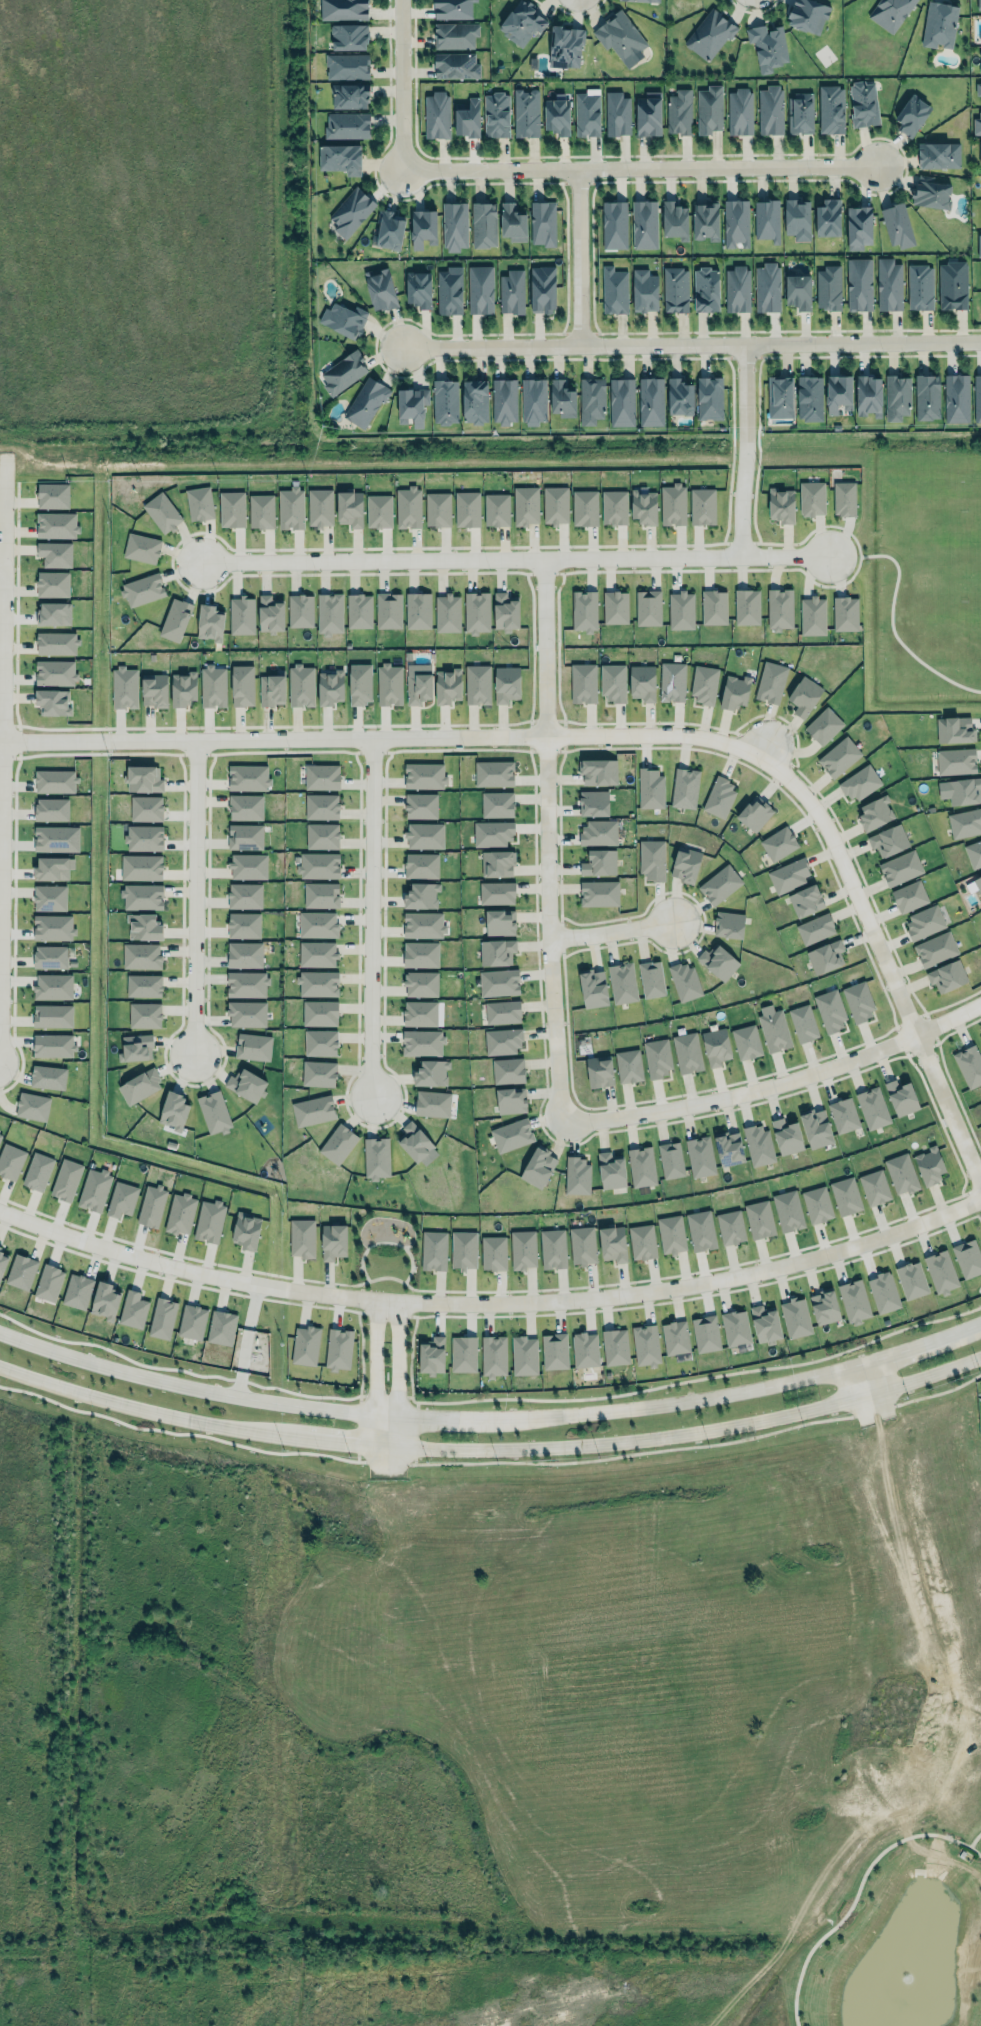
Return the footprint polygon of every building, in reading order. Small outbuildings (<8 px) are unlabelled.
[(320,19),(367,20),(367,0),(320,0),(320,19)] [(471,19),(471,2),(477,2),(477,0),(433,0),(433,19),(471,19)] [(498,27),(504,32),(503,33),(521,47),(535,27),(539,32),(547,21),(544,18),(543,18),(534,11),(537,6),(529,0),(524,0),(518,0),(498,27)] [(814,0),(793,0),(785,25),(820,35),(830,5),(814,0)] [(867,15),(878,0),(915,0),(891,33),(867,15)] [(928,0),(920,45),(936,48),(937,43),(942,44),(941,46),(951,48),(959,6),(949,5),(950,3),(946,3),(946,4),(945,3),(928,0)] [(682,43),(710,5),(738,26),(728,39),(726,38),(707,62),(682,43)] [(593,30),(606,48),(610,45),(626,68),(643,56),(639,50),(646,45),(619,7),(612,12),(614,14),(593,30)] [(434,22),(479,22),(479,35),(474,35),(474,48),(434,48),(434,22)] [(549,65),(551,23),(564,24),(564,27),(584,29),(583,43),(581,43),(579,67),(549,65)] [(367,24),(332,24),(331,25),(331,32),(332,34),(332,50),(366,50),(366,44),(368,44),(368,38),(369,38),(369,30),(367,30),(367,24)] [(745,28),(751,27),(751,26),(764,24),(766,33),(769,32),(768,30),(773,29),(773,26),(782,24),(788,60),(781,62),(781,65),(772,67),(773,71),(759,74),(755,47),(753,47),(752,41),(748,42),(745,28)] [(325,53),(369,53),(369,63),(367,63),(367,65),(369,64),(369,78),(327,78),(327,71),(328,71),(328,65),(325,65),(325,53)] [(475,53),(434,53),(433,78),(479,79),(480,63),(475,63),(475,53)] [(848,84),(852,84),(852,81),(864,79),(864,83),(873,82),(879,123),(852,126),(850,112),(852,112),(848,84)] [(369,83),(369,97),(368,97),(368,102),(366,102),(367,108),(333,108),(333,94),(331,92),(330,89),(331,86),(332,84),(369,83)] [(711,134),(711,129),(722,129),(721,84),(707,84),(707,89),(696,89),(697,134),(711,134)] [(757,133),(781,133),(781,90),(778,90),(778,84),(765,84),(765,89),(757,89),(757,133)] [(818,85),(819,132),(826,132),(826,133),(844,133),(844,87),(838,87),(838,85),(818,85)] [(728,134),(727,91),(735,91),(735,87),(748,87),(748,91),(752,91),(752,133),(728,134)] [(514,136),(513,88),(522,88),(522,91),(529,91),(530,89),(532,88),(536,88),(538,89),(539,136),(514,136)] [(668,94),(677,94),(677,88),(692,88),(692,135),(679,135),(679,132),(668,132),(668,94)] [(622,91),(605,92),(606,136),(631,135),(629,97),(622,97),(622,91)] [(660,91),(644,92),(644,98),(635,98),(636,136),(661,135),(660,91)] [(425,138),(449,138),(448,92),(424,93),(425,138)] [(599,93),(600,136),(588,136),(588,134),(585,134),(585,136),(576,136),(574,92),(586,92),(586,94),(591,94),(591,93),(599,93)] [(483,94),(484,137),(509,137),(509,93),(483,94)] [(788,134),(812,134),(812,94),(787,94),(788,134)] [(895,118),(911,94),(931,107),(911,138),(899,130),(903,124),(895,118)] [(455,110),(469,109),(469,96),(479,96),(479,137),(466,137),(466,135),(455,135),(455,110)] [(543,99),(567,98),(569,136),(557,136),(557,133),(555,133),(555,129),(545,130),(543,99)] [(978,109),(978,120),(973,120),(972,134),(980,134),(980,109),(978,109)] [(325,113),(325,138),(369,139),(369,113),(325,113)] [(959,143),(917,143),(918,169),(960,168),(959,143)] [(319,145),(360,145),(360,151),(361,151),(361,169),(360,169),(360,175),(346,175),(346,170),(319,170),(319,145)] [(951,183),(915,178),(912,205),(948,209),(951,183)] [(333,229),(344,240),(376,204),(356,186),(328,217),(336,225),(333,229)] [(815,235),(840,235),(840,198),(823,198),(823,205),(815,205),(815,235)] [(629,199),(654,199),(654,246),(630,247),(629,199)] [(694,205),(694,239),(703,239),(703,237),(709,237),(709,241),(719,241),(719,202),(717,202),(717,199),(706,199),(706,205),(694,205)] [(794,241),(810,240),(809,199),(784,200),(785,234),(794,234),(794,241)] [(624,200),(625,247),(600,247),(599,200),(624,200)] [(663,200),(663,236),(679,235),(679,240),(688,240),(688,214),(687,213),(687,207),(681,207),(681,205),(674,205),(674,200),(663,200)] [(724,200),(724,247),(734,247),(734,241),(742,241),(742,246),(748,246),(748,200),(724,200)] [(777,200),(754,201),(754,239),(778,239),(777,200)] [(439,202),(464,201),(465,246),(457,246),(457,251),(445,251),(445,246),(440,246),(439,202)] [(555,201),(530,202),(531,246),(555,246),(555,201)] [(471,202),(472,247),(489,247),(489,245),(496,245),(496,203),(491,203),(490,203),(486,203),(483,203),(483,202),(471,202)] [(527,241),(525,211),(516,211),(515,202),(500,202),(501,237),(509,236),(509,242),(527,241)] [(890,250),(914,243),(903,202),(879,208),(890,250)] [(847,206),(871,206),(872,244),(862,244),(862,249),(847,249),(847,206)] [(379,209),(394,211),(394,214),(405,216),(399,250),(375,245),(378,228),(376,227),(379,209)] [(410,211),(411,250),(424,250),(424,245),(436,245),(436,210),(410,211)] [(877,258),(878,311),(902,310),(901,263),(893,263),(893,257),(877,258)] [(847,258),(871,258),(871,281),(868,284),(873,284),(873,311),(847,311),(847,258)] [(755,266),(763,266),(763,261),(776,261),(776,266),(779,266),(779,310),(765,311),(761,312),(755,312),(755,266)] [(906,262),(906,311),(934,311),(934,262),(906,262)] [(938,262),(939,310),(967,309),(966,262),(938,262)] [(465,264),(492,263),(492,315),(465,315),(465,264)] [(725,310),(725,269),(732,269),(732,264),(747,264),(747,268),(750,268),(751,312),(744,312),(730,312),(726,311),(725,310)] [(817,306),(823,306),(823,310),(830,310),(830,311),(836,311),(841,310),(840,264),(824,265),(824,270),(817,270),(817,306)] [(531,266),(539,266),(540,265),(556,265),(557,309),(553,309),(553,314),(543,314),(543,312),(532,312),(531,266)] [(627,313),(627,271),(612,270),(613,265),(602,265),(602,313),(627,313)] [(437,315),(462,314),(461,266),(445,266),(446,270),(436,271),(437,315)] [(398,306),(389,267),(363,272),(372,312),(398,306)] [(661,267),(662,313),(687,312),(686,270),(682,270),(682,267),(661,267)] [(694,308),(693,269),(699,269),(699,267),(709,267),(709,269),(716,269),(716,272),(719,272),(720,312),(699,312),(694,308)] [(524,313),(523,269),(506,270),(506,275),(498,275),(499,314),(524,313)] [(658,311),(657,274),(648,275),(648,269),(632,269),(633,312),(658,311)] [(406,271),(414,271),(414,272),(431,272),(431,309),(424,310),(419,308),(419,306),(413,306),(413,304),(406,304),(406,271)] [(786,276),(810,276),(810,311),(797,311),(797,307),(793,307),(793,305),(786,305),(786,276)] [(318,321),(325,307),(329,309),(333,303),(335,302),(366,318),(361,328),(363,329),(360,335),(358,334),(355,340),(318,321)] [(320,374),(356,347),(363,357),(358,360),(359,362),(360,361),(367,370),(331,397),(322,385),(326,382),(320,374)] [(970,373),(980,373),(980,422),(971,422),(970,373)] [(857,415),(856,375),(864,374),(875,374),(875,379),(881,379),(881,386),(882,386),(882,405),(881,406),(882,418),(874,418),(873,413),(866,413),(866,416),(862,416),(861,410),(857,415)] [(943,375),(944,423),(969,423),(968,374),(943,375)] [(767,375),(777,375),(777,376),(793,376),(793,417),(768,417),(767,375)] [(852,410),(851,375),(825,376),(826,415),(839,415),(839,411),(852,410)] [(939,375),(915,375),(915,420),(940,419),(939,375)] [(366,430),(389,388),(366,376),(343,418),(366,430)] [(822,420),(822,376),(797,376),(797,421),(822,420)] [(885,376),(886,421),(901,421),(901,415),(910,414),(909,376),(885,376)] [(696,377),(697,420),(723,419),(722,377),(696,377)] [(551,379),(551,414),(559,413),(559,417),(576,417),(576,392),(566,392),(566,388),(564,388),(560,388),(561,381),(564,380),(564,378),(551,379)] [(580,425),(595,425),(595,419),(605,418),(604,378),(579,378),(580,425)] [(611,426),(609,379),(633,378),(635,425),(611,426)] [(664,425),(662,378),(638,378),(639,426),(664,425)] [(492,379),(493,421),(500,421),(499,426),(509,426),(509,421),(517,421),(516,379),(492,379)] [(521,379),(522,424),(546,424),(546,379),(521,379)] [(693,414),(693,379),(667,380),(668,415),(693,414)] [(457,380),(432,380),(433,424),(458,424),(457,380)] [(465,422),(473,422),(474,425),(482,425),(482,422),(487,421),(487,380),(463,381),(463,417),(465,419),(465,422)] [(398,388),(429,389),(429,404),(424,404),(423,428),(413,427),(413,418),(407,418),(407,423),(398,423),(398,388)] [(799,482),(800,516),(825,515),(824,481),(799,482)] [(831,482),(832,514),(853,514),(853,482),(831,482)] [(69,484),(37,483),(37,508),(68,508),(69,484)] [(685,484),(660,485),(661,525),(685,525),(685,484)] [(188,521),(210,517),(206,486),(184,489),(188,521)] [(395,488),(396,528),(421,528),(420,487),(395,488)] [(511,487),(535,487),(536,522),(525,523),(526,528),(521,528),(521,525),(513,525),(511,487)] [(541,487),(541,523),(550,523),(550,525),(555,525),(555,522),(566,522),(565,487),(541,487)] [(688,487),(688,525),(714,524),(714,487),(688,487)] [(768,519),(777,519),(778,524),(794,524),(793,490),(776,490),(776,487),(768,487),(768,519)] [(277,488),(278,529),(304,529),(303,488),(277,488)] [(315,524),(306,524),(306,490),(330,489),(330,524),(320,525),(320,527),(315,527),(315,524)] [(335,490),(353,489),(353,492),(360,492),(360,498),(362,498),(363,514),(359,514),(360,528),(348,528),(347,523),(335,523),(335,490)] [(159,490),(141,504),(162,533),(181,519),(159,490)] [(631,519),(639,518),(639,525),(656,525),(656,490),(630,490),(631,519)] [(244,491),(219,492),(219,527),(244,527),(244,491)] [(454,492),(454,527),(479,526),(479,491),(454,492)] [(571,491),(595,491),(595,525),(579,525),(576,524),(571,524),(571,491)] [(600,491),(624,491),(624,524),(600,524),(600,491)] [(423,493),(447,492),(447,525),(433,526),(433,524),(423,524),(423,493)] [(249,494),(248,528),(273,528),(274,494),(249,494)] [(392,527),(391,494),(366,495),(366,528),(392,527)] [(508,494),(483,494),(484,527),(509,526),(508,494)] [(36,538),(77,538),(77,513),(36,513),(36,538)] [(122,557),(156,564),(162,540),(128,532),(122,557)] [(71,568),(71,543),(36,542),(36,557),(43,557),(42,567),(71,568)] [(69,596),(69,571),(36,572),(37,597),(69,596)] [(120,584),(156,572),(164,595),(128,607),(125,597),(121,598),(119,591),(122,589),(120,584)] [(700,587),(728,587),(728,624),(700,624),(700,587)] [(759,587),(759,623),(734,623),(734,588),(759,587)] [(767,588),(768,627),(772,627),(772,630),(780,630),(780,627),(792,626),(792,587),(783,587),(783,589),(778,589),(778,587),(767,588)] [(603,590),(603,621),(628,621),(628,590),(619,590),(619,588),(613,588),(613,590),(603,590)] [(661,625),(660,590),(635,590),(636,625),(661,625)] [(491,591),(492,628),(508,628),(508,625),(517,625),(517,597),(506,597),(506,591),(491,591)] [(596,591),(571,591),(572,630),(597,630),(596,591)] [(403,592),(404,628),(429,627),(429,623),(430,622),(430,592),(403,592)] [(462,592),(463,630),(489,629),(488,592),(462,592)] [(669,629),(694,629),(693,592),(668,592),(669,629)] [(286,595),(286,628),(311,627),(310,595),(303,595),(303,593),(297,593),(297,595),(286,595)] [(342,593),(316,594),(317,634),(343,634),(342,593)] [(344,593),(362,593),(362,595),(370,595),(371,628),(344,628),(344,593)] [(401,628),(401,593),(376,593),(376,628),(401,628)] [(170,594),(192,602),(176,643),(155,635),(170,594)] [(283,602),(271,602),(271,594),(258,595),(259,631),(284,630),(283,602)] [(434,595),(435,632),(460,631),(459,594),(434,595)] [(254,634),(254,597),(229,596),(229,634),(254,634)] [(825,597),(800,597),(800,635),(826,635),(825,597)] [(831,597),(831,629),(855,629),(855,597),(831,597)] [(70,602),(37,603),(37,625),(71,625),(70,602)] [(198,602),(215,603),(214,608),(223,609),(220,639),(195,637),(198,602)] [(35,632),(35,653),(71,654),(72,633),(35,632)] [(33,660),(71,660),(71,673),(74,674),(74,679),(71,679),(71,685),(33,685),(33,660)] [(753,698),(761,700),(761,697),(764,698),(764,700),(775,703),(785,666),(763,660),(753,698)] [(198,668),(197,706),(210,707),(210,703),(216,703),(216,706),(223,706),(224,667),(212,667),(213,662),(203,662),(203,668),(198,668)] [(287,666),(291,666),(291,662),(299,662),(299,666),(312,666),(313,705),(288,705),(287,666)] [(347,662),(347,706),(363,706),(370,698),(370,662),(347,662)] [(570,662),(570,701),(580,701),(580,698),(583,698),(583,700),(595,700),(595,662),(570,662)] [(657,701),(666,701),(666,698),(671,698),(671,702),(681,702),(684,663),(659,662),(657,701)] [(402,705),(401,664),(377,664),(377,705),(402,705)] [(431,664),(406,664),(407,705),(421,705),(421,699),(432,699),(431,664)] [(465,664),(465,702),(490,702),(490,664),(465,664)] [(601,665),(601,703),(625,703),(625,664),(601,665)] [(627,665),(628,697),(641,697),(641,701),(654,701),(653,664),(627,665)] [(253,665),(231,666),(232,706),(254,706),(253,665)] [(494,665),(495,702),(507,702),(507,697),(519,697),(518,665),(494,665)] [(692,665),(719,670),(711,705),(693,702),(694,696),(687,694),(692,665)] [(137,708),(137,668),(112,667),(112,708),(137,708)] [(451,704),(451,700),(461,700),(460,669),(435,669),(435,705),(451,704)] [(169,675),(169,706),(185,706),(185,703),(188,703),(188,699),(193,699),(193,704),(197,704),(197,675),(194,676),(194,670),(186,670),(186,673),(170,673),(169,675)] [(343,670),(317,670),(318,706),(333,705),(333,701),(343,701),(343,670)] [(140,676),(141,705),(151,705),(151,707),(164,708),(165,703),(166,673),(151,674),(151,677),(140,676)] [(733,708),(718,705),(726,673),(736,675),(735,677),(742,678),(743,674),(750,676),(744,702),(738,701),(737,706),(734,705),(733,708)] [(803,674),(786,697),(797,704),(793,711),(803,718),(823,687),(803,674)] [(259,675),(259,705),(285,705),(284,675),(259,675)] [(39,715),(70,715),(71,690),(35,689),(34,705),(39,705),(39,715)] [(821,744),(843,722),(826,705),(804,727),(821,744)] [(936,743),(971,742),(971,717),(936,717),(936,743)] [(816,759),(833,777),(862,752),(846,733),(816,759)] [(975,773),(974,748),(936,750),(937,774),(975,773)] [(583,782),(582,772),(578,772),(578,764),(580,767),(580,757),(617,758),(617,782),(583,782)] [(473,761),(473,785),(511,785),(511,761),(473,761)] [(445,788),(444,763),(404,763),(404,789),(445,788)] [(882,784),(868,763),(837,784),(847,800),(853,795),(857,800),(882,784)] [(125,765),(157,765),(157,778),(162,779),(162,791),(125,791),(125,782),(123,782),(123,775),(125,775),(125,765)] [(268,765),(228,765),(228,790),(268,790),(268,765)] [(303,765),(303,789),(338,789),(338,774),(335,774),(336,765),(303,765)] [(636,766),(645,766),(645,769),(656,769),(656,775),(660,775),(660,808),(636,808),(636,766)] [(675,766),(687,767),(687,769),(690,769),(691,768),(699,769),(694,807),(670,804),(675,766)] [(33,770),(73,770),(73,778),(75,778),(75,782),(73,782),(73,792),(34,792),(33,770)] [(715,774),(700,808),(722,818),(734,792),(729,790),(731,784),(726,782),(727,780),(715,774)] [(980,803),(980,791),(980,778),(948,780),(949,805),(980,803)] [(579,789),(579,814),(608,813),(608,789),(579,789)] [(479,791),(479,817),(511,817),(511,791),(479,791)] [(886,792),(889,799),(885,801),(889,808),(891,807),(895,816),(864,831),(858,818),(860,816),(859,813),(864,811),(861,804),(886,792)] [(436,818),(437,794),(404,793),(404,818),(436,818)] [(263,795),(229,794),(229,820),(262,820),(263,795)] [(305,819),(339,819),(339,794),(305,794),(305,819)] [(162,821),(163,796),(130,796),(130,821),(162,821)] [(69,799),(35,798),(34,820),(68,821),(69,799)] [(735,815),(747,802),(749,804),(754,798),(760,803),(762,800),(773,810),(753,832),(735,815)] [(952,839),(980,833),(980,807),(947,815),(952,839)] [(586,818),(616,818),(616,843),(579,843),(579,831),(581,831),(581,824),(586,824),(586,818)] [(514,820),(473,820),(474,845),(506,845),(506,839),(512,839),(512,832),(514,832),(514,820)] [(866,836),(878,831),(877,830),(891,823),(892,824),(900,821),(909,844),(881,856),(876,845),(871,847),(866,836)] [(405,822),(405,828),(408,831),(402,831),(402,837),(406,837),(406,847),(440,848),(440,822),(405,822)] [(306,848),(339,849),(339,824),(306,823),(306,848)] [(228,849),(262,849),(263,825),(228,824),(228,849)] [(771,862),(798,846),(786,825),(758,841),(771,862)] [(79,827),(34,826),(34,851),(78,851),(79,827)] [(126,826),(161,826),(161,851),(125,850),(125,843),(122,843),(122,834),(126,834),(126,826)] [(972,867),(980,864),(980,839),(964,845),(972,867)] [(638,840),(662,841),(661,880),(644,880),(644,872),(637,872),(638,840)] [(670,878),(694,883),(701,852),(677,846),(670,878)] [(878,863),(913,847),(923,870),(888,886),(883,874),(885,873),(884,872),(882,872),(878,863)] [(577,862),(586,862),(586,848),(614,848),(615,874),(578,875),(577,862)] [(481,876),(513,877),(513,851),(481,850),(481,876)] [(339,878),(339,853),(299,852),(298,878),(339,878)] [(438,854),(404,853),(404,878),(438,878),(438,854)] [(117,855),(159,854),(159,863),(161,863),(162,869),(159,869),(160,880),(118,881),(117,855)] [(266,854),(229,854),(230,879),(267,879),(266,854)] [(803,854),(766,871),(776,893),(806,880),(803,875),(809,873),(807,867),(809,866),(803,854)] [(68,880),(68,868),(74,868),(74,857),(38,857),(37,866),(34,866),(33,879),(68,880)] [(697,885),(727,861),(743,881),(712,906),(708,900),(712,896),(709,893),(708,895),(705,891),(703,893),(697,885)] [(980,897),(980,875),(964,882),(969,892),(977,888),(980,897)] [(890,889),(919,877),(929,900),(900,912),(896,902),(895,903),(894,900),(895,900),(890,889)] [(576,879),(577,906),(618,906),(618,878),(576,879)] [(303,907),(338,908),(339,882),(303,882),(303,907)] [(437,908),(437,883),(405,882),(405,908),(437,908)] [(477,883),(478,903),(513,902),(513,882),(477,883)] [(262,884),(228,883),(228,908),(261,908),(262,884)] [(122,889),(122,884),(161,884),(161,895),(158,895),(158,900),(163,900),(163,907),(122,907),(122,896),(118,896),(118,889),(122,889)] [(795,917),(824,908),(816,884),(787,894),(795,917)] [(66,911),(66,885),(34,885),(34,910),(66,911)] [(908,914),(911,920),(906,922),(909,928),(907,929),(911,939),(945,924),(936,903),(908,914)] [(713,909),(743,913),(739,940),(709,936),(713,909)] [(297,937),(297,911),(333,910),(333,923),(336,923),(336,937),(297,937)] [(485,935),(515,934),(514,910),(485,910),(485,935)] [(795,925),(827,910),(835,931),(804,945),(795,925)] [(401,912),(440,911),(440,925),(443,925),(444,932),(440,932),(440,937),(401,938),(401,924),(404,924),(404,922),(401,922),(401,912)] [(128,922),(123,922),(123,914),(137,914),(140,912),(154,912),(154,919),(161,919),(161,938),(126,938),(126,927),(128,927),(128,922)] [(228,913),(257,913),(257,936),(226,936),(226,934),(225,933),(225,921),(228,921),(228,913)] [(73,940),(73,915),(33,915),(33,940),(73,940)] [(948,929),(958,953),(921,970),(910,945),(948,929)] [(479,939),(480,964),(511,963),(511,951),(516,950),(515,938),(503,938),(503,937),(487,938),(487,939),(479,939)] [(842,965),(838,952),(844,950),(839,939),(805,951),(814,975),(842,965)] [(723,983),(740,964),(714,940),(697,959),(723,983)] [(225,942),(225,967),(260,967),(260,942),(225,942)] [(297,942),(297,965),(332,965),(332,958),(336,958),(336,953),(331,953),(333,950),(333,942),(297,942)] [(438,967),(438,942),(403,942),(403,967),(438,967)] [(160,968),(160,943),(122,944),(122,969),(160,968)] [(33,968),(67,969),(68,946),(33,945),(33,968)] [(658,957),(664,996),(641,999),(634,960),(658,957)] [(923,973),(934,966),(947,960),(958,957),(969,981),(937,995),(933,987),(928,986),(923,973)] [(605,966),(621,964),(620,960),(629,958),(635,999),(611,1003),(605,966)] [(667,965),(679,961),(680,963),(686,961),(688,966),(693,964),(703,993),(679,1001),(667,965)] [(577,972),(582,1008),(606,1004),(601,969),(591,970),(591,967),(587,967),(588,971),(577,972)] [(519,995),(518,969),(479,970),(480,996),(519,995)] [(338,972),(298,971),(297,996),(338,996),(338,972)] [(437,971),(404,972),(404,997),(438,996),(437,971)] [(267,972),(227,972),(226,997),(267,997),(267,972)] [(72,999),(72,974),(34,974),(34,999),(72,999)] [(124,974),(159,975),(159,999),(131,998),(131,995),(125,995),(124,974)] [(864,979),(841,987),(855,1023),(867,1018),(866,1016),(871,1014),(869,1008),(874,1007),(864,979)] [(811,995),(825,1033),(838,1029),(837,1027),(843,1025),(841,1019),(847,1017),(836,986),(811,995)] [(481,1001),(519,999),(520,1024),(482,1026),(481,1001)] [(300,1000),(335,1001),(335,1025),(300,1025),(300,1000)] [(226,1002),(263,1001),(264,1026),(229,1027),(229,1023),(226,1021),(226,1002)] [(403,1026),(437,1027),(437,1001),(404,1001),(403,1026)] [(160,1028),(161,1003),(129,1002),(129,1027),(160,1028)] [(786,1010),(805,1003),(816,1036),(797,1042),(786,1010)] [(72,1004),(32,1004),(33,1027),(73,1027),(72,1004)] [(757,1014),(781,1007),(792,1045),(783,1047),(783,1045),(780,1046),(780,1048),(768,1052),(757,1014)] [(762,1054),(754,1024),(730,1030),(739,1061),(762,1054)] [(700,1031),(725,1025),(731,1052),(730,1053),(731,1056),(720,1059),(721,1064),(709,1067),(706,1055),(705,1054),(700,1031)] [(484,1029),(522,1026),(522,1039),(520,1039),(521,1046),(515,1046),(516,1051),(486,1054),(484,1029)] [(403,1028),(441,1029),(441,1034),(445,1034),(445,1042),(442,1042),(442,1054),(402,1054),(402,1044),(405,1044),(405,1040),(403,1041),(403,1028)] [(304,1055),(337,1056),(337,1030),(305,1030),(304,1055)] [(678,1075),(689,1073),(690,1069),(695,1068),(696,1071),(705,1069),(696,1033),(693,1031),(670,1036),(678,1075)] [(119,1035),(151,1033),(152,1048),(149,1048),(149,1057),(123,1059),(123,1057),(116,1058),(116,1052),(121,1052),(119,1035)] [(270,1060),(271,1035),(236,1033),(235,1059),(270,1060)] [(33,1056),(74,1057),(74,1044),(72,1044),(72,1035),(33,1034),(33,1056)] [(642,1041),(649,1078),(662,1076),(661,1074),(667,1073),(666,1067),(672,1066),(667,1037),(642,1041)] [(973,1042),(980,1058),(980,1082),(968,1088),(951,1053),(958,1050),(959,1051),(964,1049),(963,1047),(973,1042)] [(615,1051),(619,1081),(629,1080),(630,1080),(635,1080),(635,1078),(642,1077),(638,1048),(615,1051)] [(610,1053),(585,1057),(589,1086),(614,1083),(610,1053)] [(493,1083),(524,1082),(523,1058),(492,1059),(493,1083)] [(336,1062),(303,1060),(302,1086),(335,1087),(336,1062)] [(415,1085),(446,1086),(446,1068),(450,1068),(450,1061),(415,1060),(415,1085)] [(29,1086),(64,1090),(67,1068),(32,1064),(29,1086)] [(113,1088),(151,1067),(160,1082),(156,1086),(158,1091),(125,1109),(113,1088)] [(228,1074),(222,1084),(252,1101),(264,1080),(241,1067),(238,1073),(236,1071),(232,1077),(228,1074)] [(883,1082),(896,1116),(920,1107),(910,1080),(900,1083),(901,1086),(898,1087),(895,1078),(883,1082)] [(493,1088),(524,1084),(527,1110),(497,1113),(493,1088)] [(891,1122),(877,1086),(855,1094),(868,1130),(891,1122)] [(166,1089),(181,1093),(181,1095),(184,1097),(178,1123),(159,1119),(166,1089)] [(194,1097),(202,1094),(203,1096),(207,1095),(208,1093),(216,1089),(230,1126),(225,1127),(227,1131),(220,1134),(219,1130),(208,1134),(194,1097)] [(14,1115),(45,1122),(50,1097),(19,1091),(14,1115)] [(449,1117),(450,1092),(415,1091),(414,1116),(449,1117)] [(826,1101),(851,1093),(861,1126),(836,1134),(826,1101)] [(290,1103),(295,1127),(336,1118),(330,1094),(290,1103)] [(799,1114),(810,1149),(834,1142),(823,1107),(799,1114)] [(526,1115),(489,1129),(498,1153),(535,1139),(531,1130),(529,1131),(528,1128),(530,1127),(526,1115)] [(779,1155),(804,1149),(797,1121),(785,1124),(783,1117),(770,1120),(779,1155)] [(395,1140),(416,1163),(435,1146),(410,1119),(401,1127),(404,1131),(395,1140)] [(359,1137),(339,1122),(318,1151),(338,1166),(359,1137)] [(751,1167),(774,1161),(765,1122),(742,1128),(751,1167)] [(713,1135),(720,1166),(745,1160),(738,1130),(728,1132),(727,1129),(724,1130),(724,1132),(713,1135)] [(685,1138),(696,1136),(696,1138),(700,1137),(700,1135),(708,1134),(715,1171),(692,1176),(685,1138)] [(363,1138),(364,1178),(389,1178),(388,1138),(363,1138)] [(656,1145),(677,1141),(682,1175),(661,1178),(656,1145)] [(538,1142),(537,1145),(536,1144),(518,1176),(540,1188),(556,1158),(547,1153),(550,1149),(538,1142)] [(915,1154),(926,1185),(939,1180),(938,1177),(940,1176),(939,1172),(945,1169),(935,1142),(928,1145),(929,1149),(915,1154)] [(12,1181),(0,1176),(0,1148),(2,1143),(24,1152),(12,1181)] [(626,1148),(637,1146),(637,1149),(642,1148),(641,1145),(651,1144),(657,1183),(648,1184),(647,1183),(637,1185),(637,1186),(632,1187),(626,1148)] [(32,1150),(20,1183),(38,1191),(53,1159),(32,1150)] [(884,1159),(907,1150),(920,1187),(913,1189),(913,1190),(908,1192),(906,1188),(896,1192),(884,1159)] [(611,1159),(610,1151),(598,1151),(599,1188),(625,1187),(624,1158),(611,1159)] [(83,1164),(61,1158),(50,1195),(71,1202),(83,1164)] [(589,1194),(590,1159),(566,1158),(565,1194),(589,1194)] [(858,1175),(881,1167),(891,1197),(883,1200),(884,1201),(879,1203),(878,1202),(869,1205),(858,1175)] [(86,1168),(73,1205),(98,1213),(111,1176),(106,1174),(107,1171),(100,1168),(99,1172),(86,1168)] [(829,1183),(852,1175),(863,1208),(840,1215),(829,1183)] [(113,1180),(104,1213),(117,1218),(119,1211),(128,1214),(136,1187),(113,1180)] [(167,1189),(146,1183),(136,1223),(157,1228),(167,1189)] [(801,1190),(810,1223),(835,1216),(825,1183),(801,1190)] [(771,1194),(781,1232),(793,1229),(793,1226),(795,1226),(796,1228),(805,1225),(795,1188),(771,1194)] [(197,1197),(173,1192),(164,1230),(188,1236),(197,1197)] [(199,1200),(211,1202),(212,1198),(218,1199),(217,1204),(223,1205),(215,1244),(203,1241),(204,1237),(201,1236),(200,1240),(191,1237),(199,1200)] [(775,1234),(767,1199),(743,1205),(751,1240),(775,1234)] [(709,1208),(717,1246),(693,1251),(686,1213),(709,1208)] [(716,1213),(722,1244),(732,1242),(732,1243),(738,1241),(737,1240),(745,1238),(739,1208),(716,1213)] [(232,1242),(240,1243),(240,1249),(256,1251),(260,1218),(245,1216),(246,1212),(236,1211),(232,1242)] [(655,1218),(661,1253),(668,1252),(669,1256),(675,1255),(674,1251),(684,1249),(678,1214),(655,1218)] [(313,1219),(289,1219),(290,1255),(299,1255),(300,1258),(314,1258),(313,1219)] [(321,1222),(321,1260),(333,1260),(332,1255),(345,1255),(346,1223),(321,1222)] [(598,1227),(608,1226),(607,1223),(613,1222),(614,1225),(623,1224),(627,1261),(614,1262),(614,1258),(602,1259),(598,1227)] [(628,1226),(652,1222),(657,1255),(646,1257),(646,1258),(641,1258),(641,1257),(633,1258),(628,1226)] [(569,1227),(572,1262),(579,1262),(580,1266),(586,1265),(586,1262),(596,1260),(593,1225),(569,1227)] [(540,1229),(564,1228),(566,1266),(555,1267),(555,1265),(551,1265),(552,1268),(542,1268),(540,1229)] [(422,1229),(447,1230),(445,1269),(433,1268),(434,1267),(430,1265),(430,1268),(421,1268),(422,1229)] [(510,1229),(512,1269),(525,1269),(525,1266),(536,1265),(535,1229),(510,1229)] [(452,1230),(476,1231),(476,1266),(465,1266),(465,1270),(459,1270),(460,1265),(451,1266),(452,1230)] [(481,1235),(482,1267),(505,1269),(505,1235),(481,1235)] [(964,1279),(980,1272),(980,1253),(974,1237),(965,1241),(967,1246),(963,1247),(961,1241),(950,1246),(964,1279)] [(922,1256),(934,1294),(959,1284),(945,1248),(937,1251),(937,1254),(935,1255),(933,1252),(922,1256)] [(10,1253),(5,1252),(4,1255),(0,1253),(0,1276),(10,1253)] [(3,1281),(13,1252),(28,1257),(27,1259),(34,1262),(24,1289),(3,1281)] [(63,1272),(53,1303),(31,1295),(42,1260),(52,1263),(60,1268),(63,1272)] [(893,1268),(904,1301),(927,1293),(917,1261),(910,1263),(909,1261),(903,1262),(904,1264),(893,1268)] [(876,1314),(899,1308),(891,1270),(874,1274),(875,1278),(868,1279),(876,1314)] [(68,1272),(60,1302),(83,1309),(92,1280),(83,1277),(84,1275),(78,1273),(77,1275),(68,1272)] [(838,1285),(848,1320),(853,1319),(854,1324),(862,1322),(860,1317),(871,1314),(860,1278),(838,1285)] [(91,1313),(105,1316),(104,1320),(114,1322),(119,1292),(112,1291),(113,1284),(97,1281),(91,1313)] [(822,1290),(833,1287),(841,1318),(816,1324),(808,1295),(817,1292),(819,1301),(821,1300),(820,1296),(823,1295),(822,1290)] [(124,1288),(116,1322),(139,1328),(146,1301),(137,1299),(138,1291),(124,1288)] [(779,1302),(788,1339),(812,1333),(803,1296),(779,1302)] [(178,1302),(157,1297),(147,1335),(168,1340),(178,1302)] [(208,1308),(184,1303),(177,1335),(201,1340),(208,1308)] [(775,1306),(762,1309),(761,1304),(749,1307),(757,1343),(782,1337),(775,1306)] [(211,1309),(204,1341),(229,1345),(235,1313),(211,1309)] [(721,1313),(725,1346),(749,1343),(746,1310),(721,1313)] [(690,1318),(699,1316),(700,1321),(704,1321),(703,1315),(715,1313),(721,1348),(696,1352),(690,1318)] [(661,1323),(665,1354),(690,1350),(685,1319),(675,1320),(674,1319),(669,1320),(669,1322),(661,1323)] [(295,1325),(306,1327),(306,1323),(312,1324),(312,1325),(320,1326),(315,1364),(291,1361),(295,1325)] [(631,1325),(639,1324),(639,1327),(645,1326),(644,1324),(655,1323),(661,1361),(656,1362),(656,1366),(649,1367),(648,1362),(636,1364),(631,1325)] [(352,1330),(327,1329),(325,1368),(350,1370),(352,1330)] [(603,1365),(628,1364),(627,1329),(602,1330),(603,1365)] [(596,1332),(571,1334),(575,1368),(599,1366),(596,1332)] [(511,1335),(512,1373),(536,1372),(535,1337),(525,1338),(525,1334),(519,1334),(518,1335),(511,1335)] [(541,1334),(542,1369),(568,1369),(566,1334),(541,1334)] [(418,1341),(418,1372),(443,1372),(444,1335),(432,1335),(431,1342),(418,1341)] [(479,1336),(481,1375),(502,1374),(503,1335),(495,1335),(495,1338),(491,1338),(491,1335),(479,1336)] [(475,1372),(476,1337),(451,1336),(450,1371),(475,1372)]
